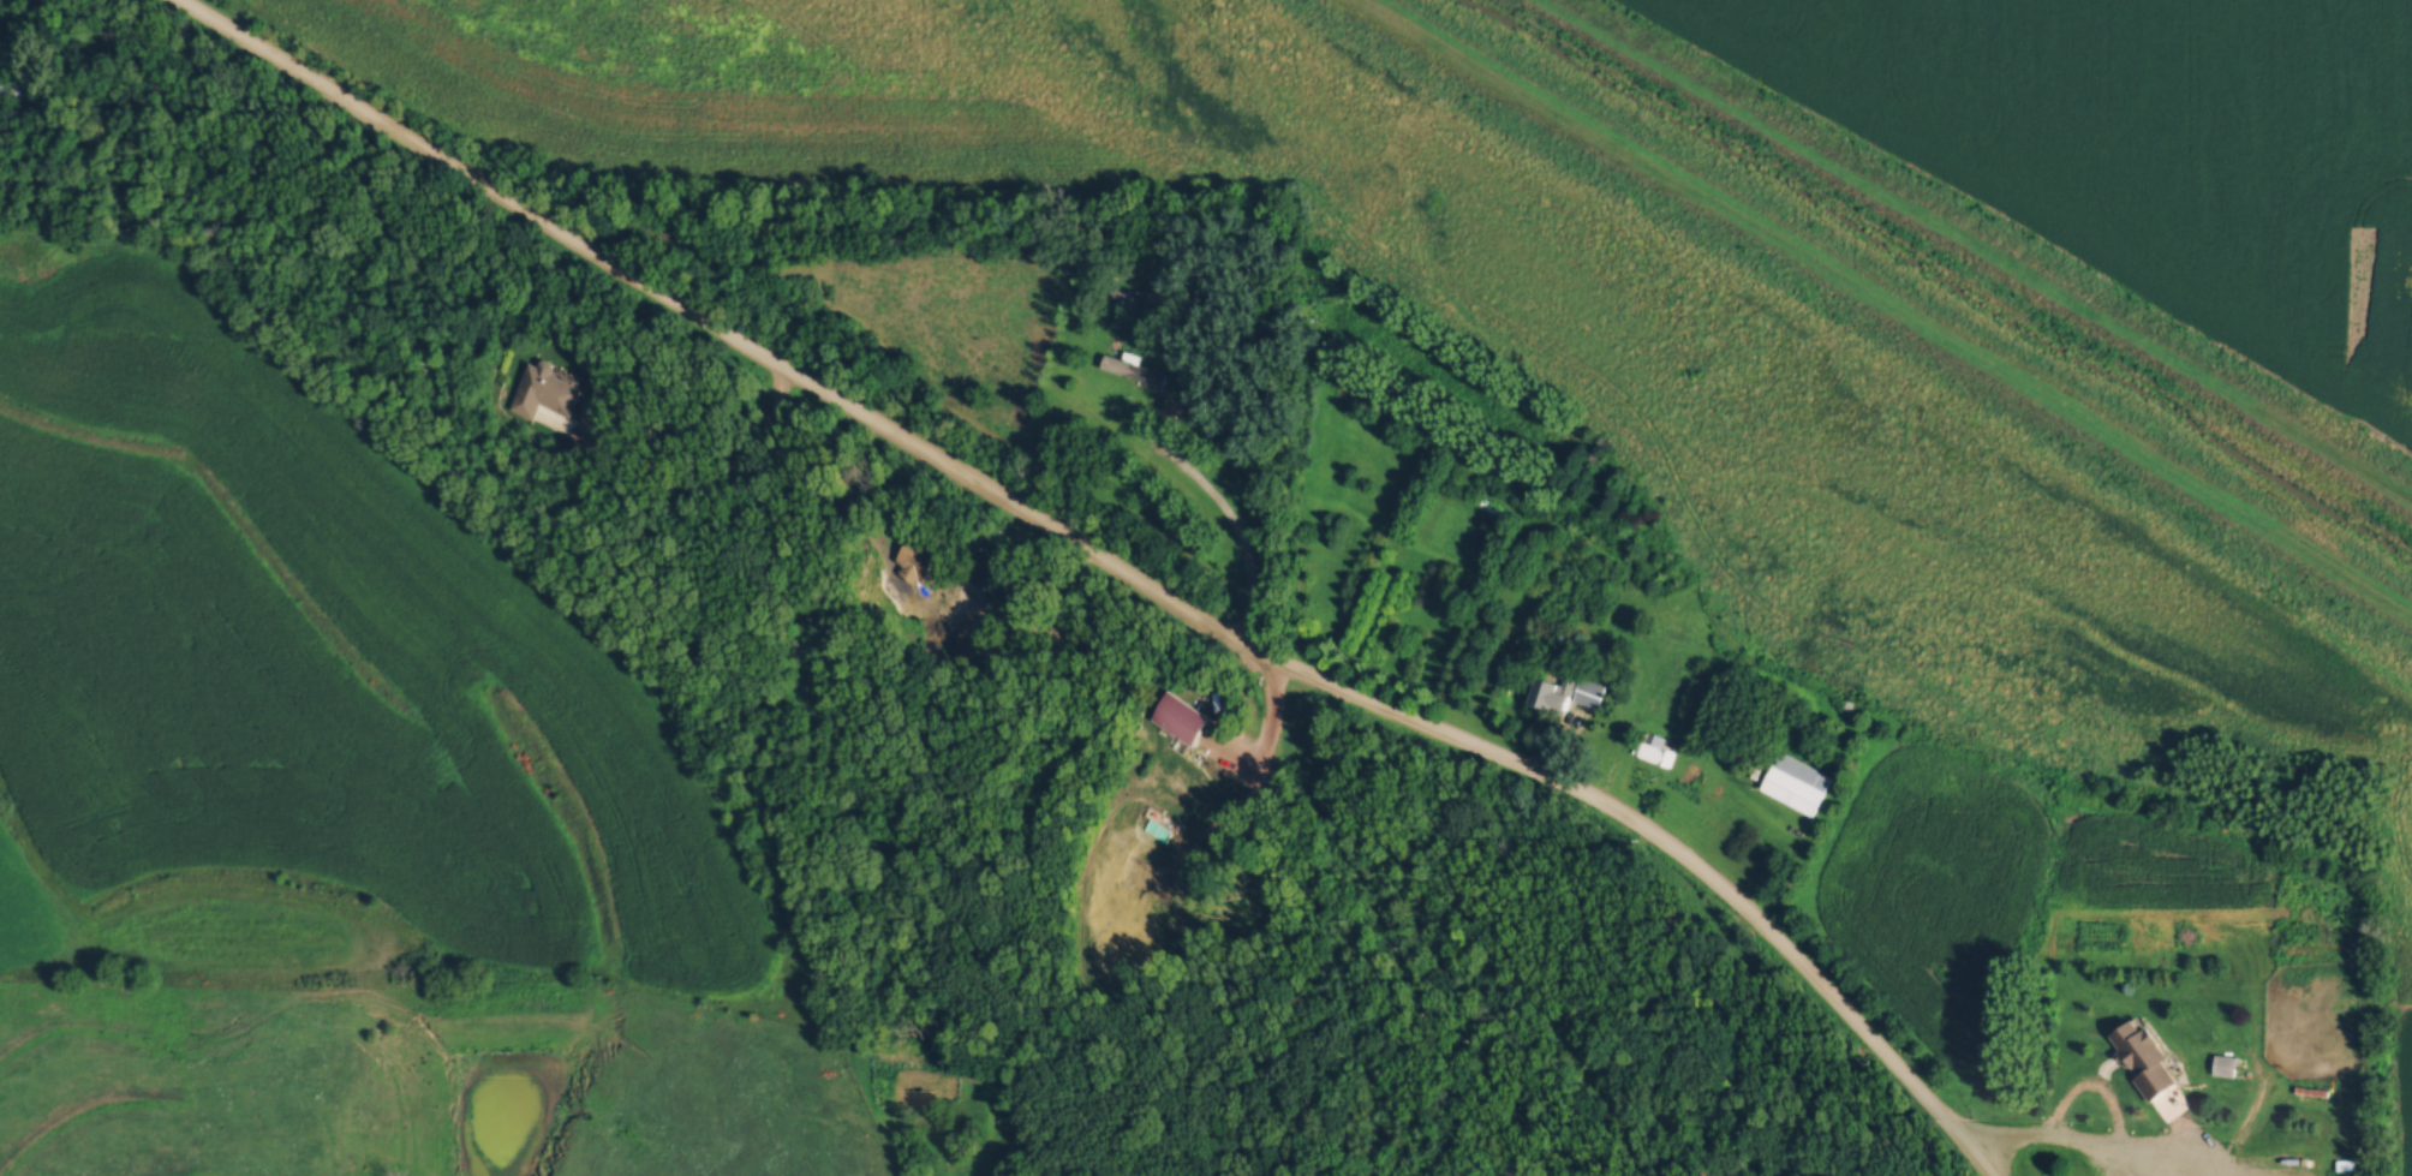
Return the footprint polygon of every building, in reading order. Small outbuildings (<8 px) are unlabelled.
[(1166,286),(1118,286),(1118,299),(1166,299),(1166,286)] [(1140,352),(1124,347),(1122,355),(1103,349),(1099,363),(1161,384),(1166,369),(1138,359),(1140,352)] [(581,386),(524,356),(499,404),(524,417),(535,397),(567,413),(581,386)] [(881,558),(908,585),(935,559),(908,531),(881,558)] [(1569,708),(1574,688),(1578,689),(1582,674),(1539,663),(1530,698),(1569,708)] [(1213,714),(1163,686),(1146,716),(1197,744),(1213,714)] [(1635,753),(1654,760),(1659,746),(1640,739),(1635,753)] [(1831,771),(1777,747),(1759,787),(1814,811),(1831,771)] [(2181,1081),(2143,1011),(2110,1029),(2148,1098),(2181,1081)]
